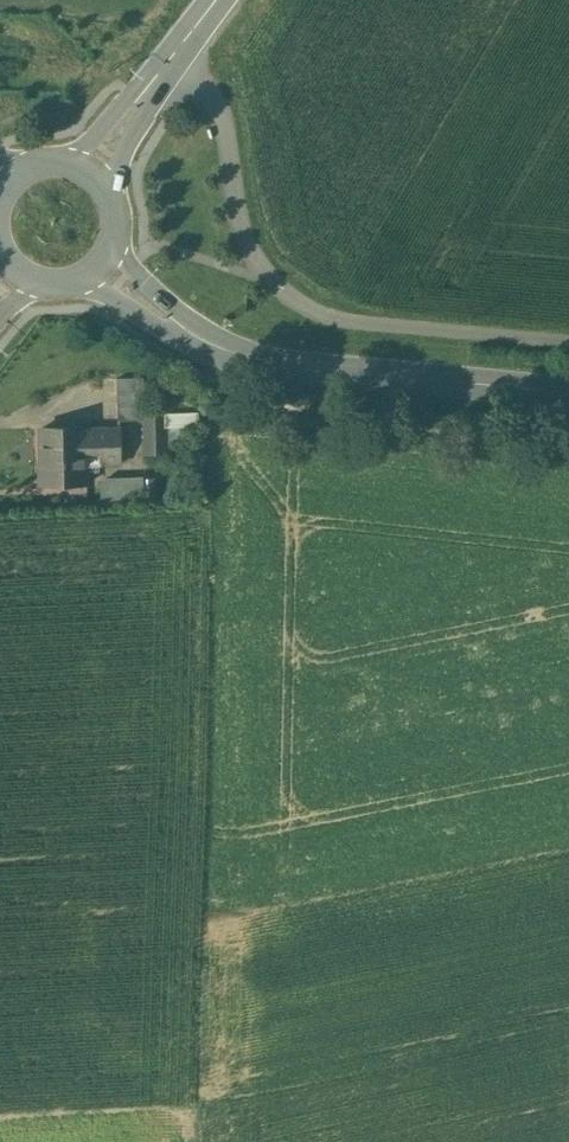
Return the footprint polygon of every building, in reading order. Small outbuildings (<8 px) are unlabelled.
[(144,419),(143,377),(116,378),(118,420),(144,419)] [(165,412),(145,413),(145,451),(166,452),(165,412)] [(120,428),(41,428),(42,462),(41,462),(41,483),(86,482),(86,462),(121,462),(120,428)] [(154,478),(143,479),(144,495),(154,495),(154,478)]
